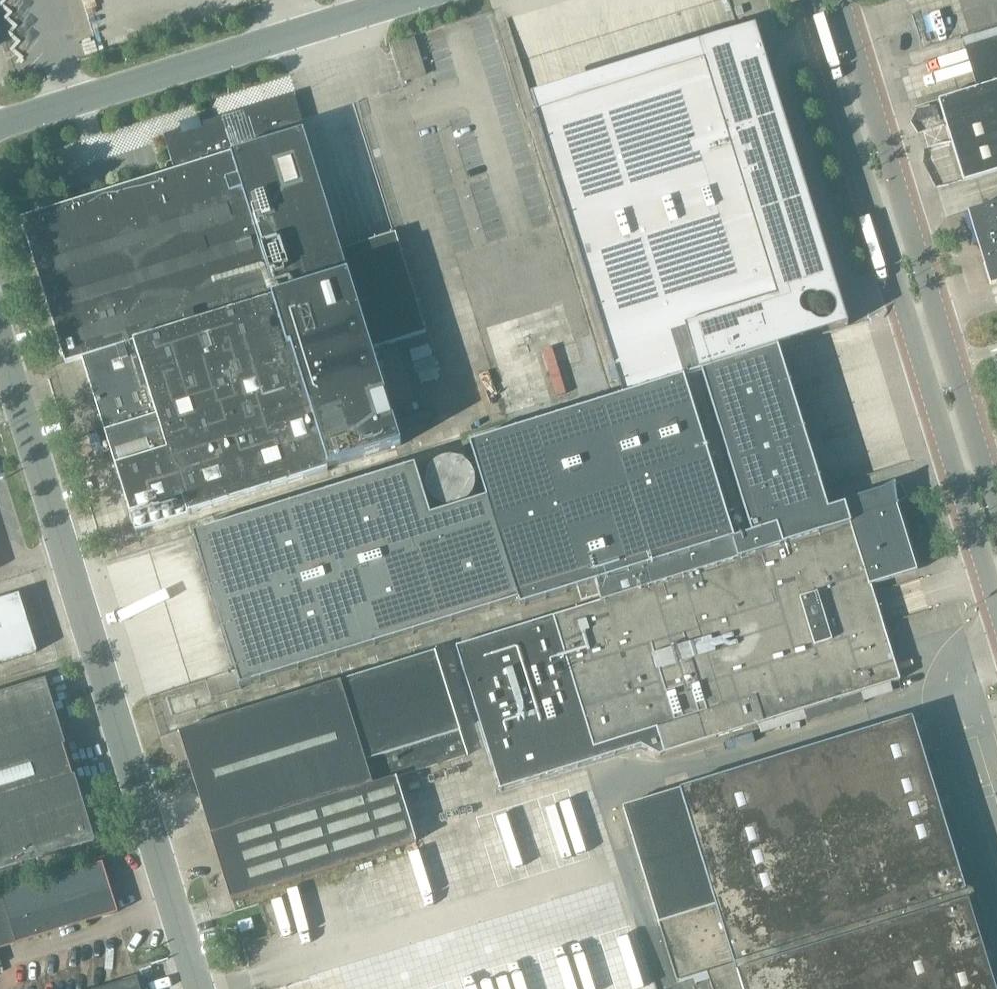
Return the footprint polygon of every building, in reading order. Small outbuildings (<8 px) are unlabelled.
[(205,532),(194,535),(194,537),(194,538),(236,672),(236,673),(241,688),(253,685),(253,684),(365,649),(519,600),(521,606),(578,588),(582,602),(600,596),(602,601),(553,616),(456,647),(501,790),(642,746),(660,755),(665,753),(722,736),(731,733),(758,725),(764,723),(891,683),(901,680),(890,646),(884,625),(883,624),(874,594),(872,586),(884,583),(918,572),(916,565),(898,506),(900,506),(898,504),(898,503),(897,486),(895,483),(883,489),(844,502),(845,504),(829,509),(822,490),(822,489),(779,349),(778,348),(849,326),(847,322),(846,322),(779,106),(766,65),(767,65),(756,27),(752,29),(755,37),(742,41),(741,41),(535,105),(534,106),(624,396),(470,444),(487,498),(431,516),(415,465),(319,496),(205,533),(205,532)] [(987,29),(964,36),(966,46),(990,39),(987,29)] [(427,68),(423,34),(399,37),(403,71),(427,68)] [(988,41),(989,42),(996,69),(996,38),(988,41)] [(9,74),(2,76),(5,83),(12,81),(9,74)] [(938,101),(951,142),(963,182),(985,176),(996,172),(996,83),(976,89),(952,96),(938,101)] [(164,135),(175,171),(21,219),(66,363),(83,358),(136,531),(329,471),(328,468),(402,445),(372,349),(427,332),(396,233),(341,250),(307,141),(309,140),(294,95),(293,95),(294,98),(201,128),(200,124),(183,129),(184,133),(166,138),(165,135),(164,135)] [(994,205),(972,211),(972,213),(988,263),(983,264),(983,266),(989,285),(996,283),(996,204),(994,205)] [(23,239),(10,243),(15,258),(28,254),(23,239)] [(419,349),(422,371),(440,368),(437,346),(419,349)] [(471,484),(470,482),(480,479),(470,444),(427,455),(437,493),(471,484)] [(19,595),(0,601),(0,664),(37,652),(19,595)] [(468,755),(436,652),(179,732),(212,837),(397,779),(396,778),(468,755)] [(95,842),(75,776),(73,777),(64,746),(66,745),(46,681),(0,695),(0,871),(95,842)] [(952,843),(913,718),(681,790),(681,791),(624,808),(660,924),(661,924),(679,982),(709,973),(714,988),(996,988),(952,843)] [(996,959),(996,795),(956,805),(994,960),(996,959)] [(0,896),(0,948),(117,912),(102,864),(0,896)] [(359,966),(365,988),(451,988),(600,951),(588,906),(359,966)] [(255,929),(252,919),(238,923),(241,933),(255,929)] [(137,978),(102,988),(141,988),(137,978)]
